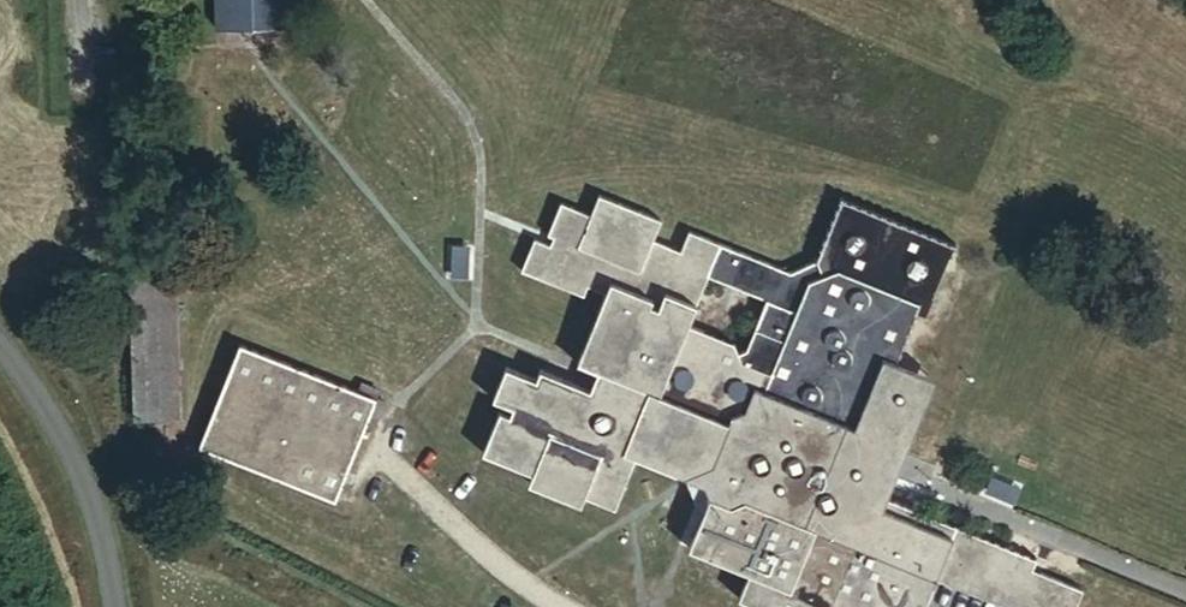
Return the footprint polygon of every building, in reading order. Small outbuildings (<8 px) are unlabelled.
[(296,25),(295,0),(216,0),(218,29),(296,25)] [(901,370),(922,315),(936,321),(963,250),(848,203),(826,260),(791,269),(701,230),(693,251),(659,237),(666,218),(602,192),(594,213),(565,201),(554,229),(564,233),(558,245),(541,238),(527,270),(581,294),(587,278),(612,288),(585,354),(603,361),(594,382),(554,363),(550,376),(515,361),(502,390),(526,399),(516,424),(504,418),(487,459),(534,479),(531,487),(583,509),(587,496),(617,509),(634,465),(705,493),(712,507),(694,551),(751,575),(743,598),(766,606),(786,606),(788,602),(800,606),(925,606),(935,579),(1005,606),(1087,606),(1094,590),(1041,569),(1044,560),(892,497),(938,385),(901,370)] [(179,262),(134,262),(139,420),(183,419),(179,262)] [(382,413),(244,353),(200,455),(337,515),(382,413)]
